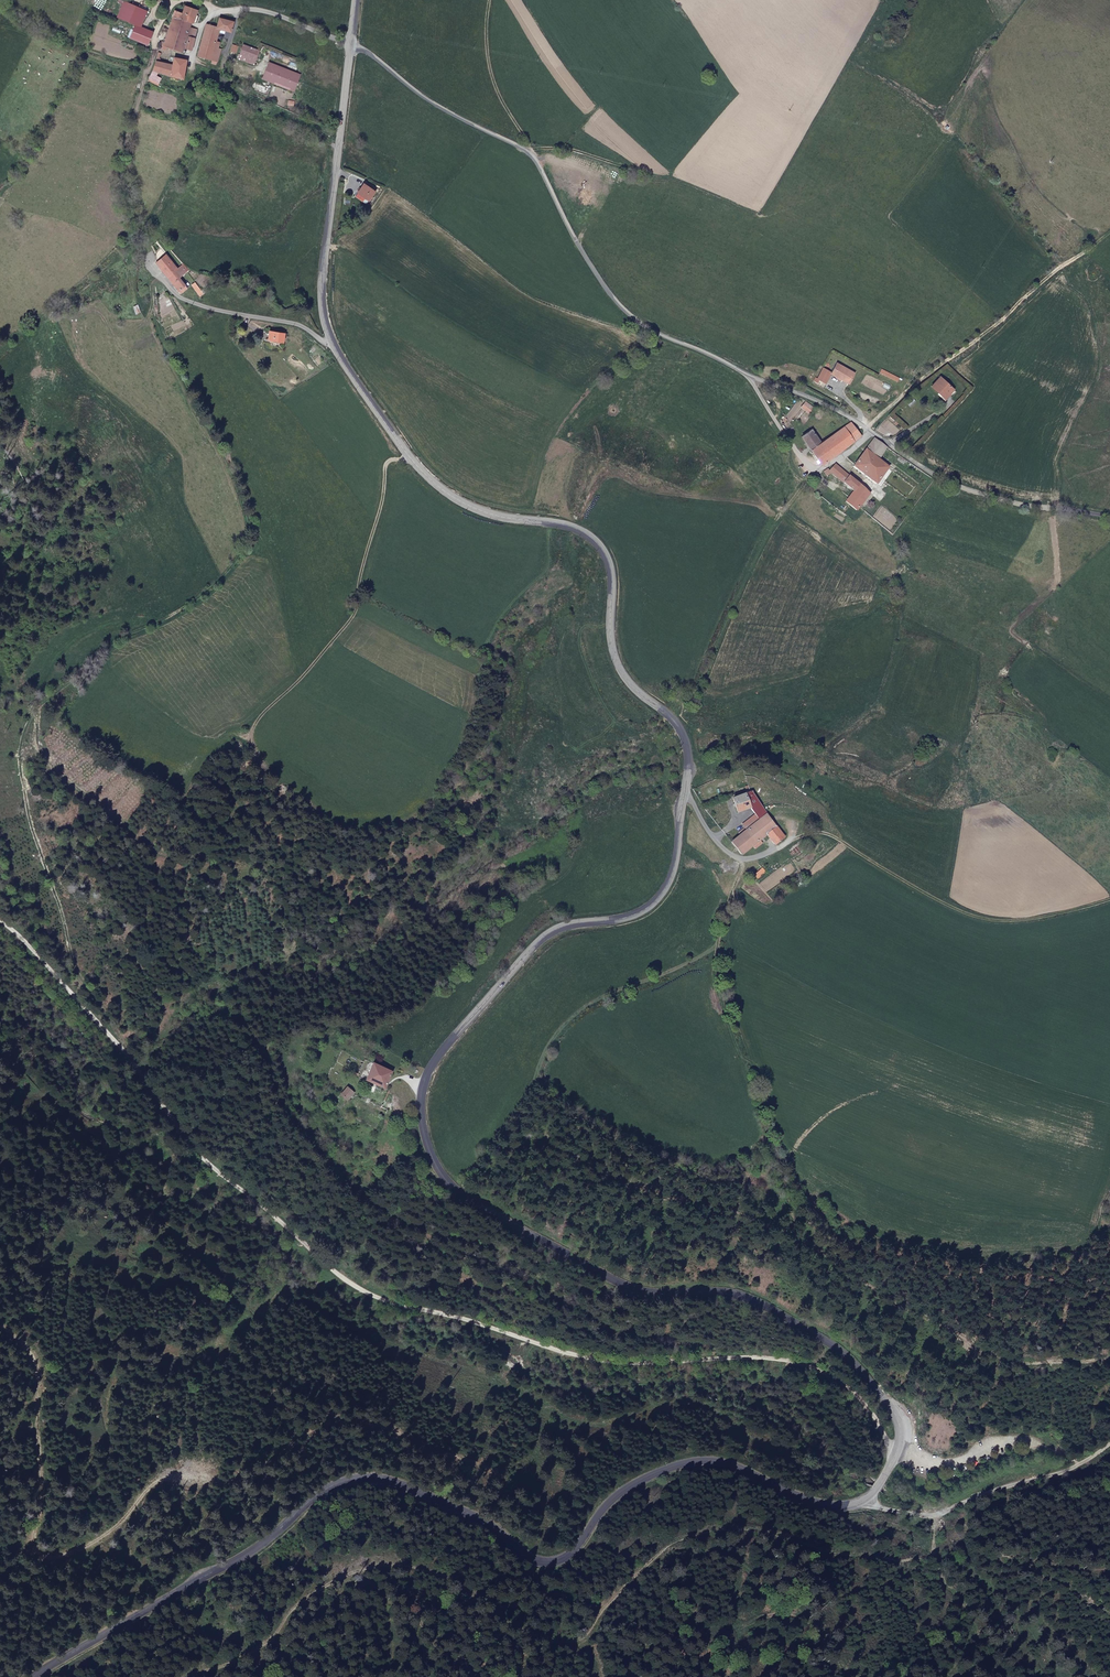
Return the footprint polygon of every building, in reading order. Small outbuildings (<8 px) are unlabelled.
[(146,44),(153,32),(140,25),(148,10),(133,2),(125,17),(136,23),(129,35),(146,44)] [(197,12),(185,6),(181,15),(174,12),(170,23),(172,25),(164,44),(162,43),(159,49),(167,52),(169,47),(184,53),(186,47),(193,50),(198,35),(188,30),(191,22),(193,23),(194,22),(196,16),(197,12)] [(209,26),(197,58),(212,64),(216,66),(221,53),(217,51),(219,46),(215,45),(218,34),(220,31),(224,33),(229,35),(233,26),(220,20),(216,29),(209,26)] [(239,51),(233,49),(229,57),(235,59),(239,51)] [(258,57),(242,51),(237,64),(253,71),(258,57)] [(181,80),(188,62),(175,57),(172,66),(168,65),(156,60),(153,71),(161,74),(181,80)] [(261,86),(290,99),(298,82),(268,68),(261,86)] [(153,71),(150,79),(158,83),(161,74),(153,71)] [(366,200),(373,192),(362,183),(355,192),(366,200)] [(162,248),(156,252),(161,258),(158,262),(169,277),(179,268),(162,248)] [(185,263),(179,268),(169,277),(182,294),(189,288),(181,277),(190,270),(185,263)] [(199,281),(194,284),(200,293),(205,289),(199,281)] [(283,342),(285,332),(270,330),(269,340),(283,342)] [(831,374),(831,375),(839,379),(847,383),(852,374),(836,365),(831,374)] [(897,382),(899,378),(881,369),(879,372),(897,382)] [(826,384),(831,375),(831,374),(823,370),(818,380),(826,384)] [(953,392),(940,379),(931,388),(944,401),(953,392)] [(805,401),(800,407),(809,414),(814,407),(805,401)] [(809,450),(818,465),(844,447),(859,436),(849,422),(819,443),(809,450)] [(799,435),(809,450),(819,443),(810,429),(799,435)] [(877,460),(886,448),(872,438),(850,465),(861,474),(870,463),(872,465),(877,460)] [(858,484),(868,492),(879,500),(889,487),(877,480),(887,468),(877,460),(872,465),(870,463),(861,474),(865,477),(858,484)] [(856,506),(868,492),(858,484),(854,481),(832,464),(826,471),(851,491),(843,500),(854,509),(856,506)] [(758,820),(768,813),(753,790),(732,800),(736,812),(748,807),(754,814),(758,820)] [(742,832),(733,839),(743,852),(752,845),(754,848),(762,843),(760,839),(767,835),(775,844),(786,837),(780,829),(768,813),(758,820),(748,828),(742,832)] [(748,828),(758,820),(754,814),(743,823),(745,825),(748,828)] [(749,871),(751,876),(761,868),(758,864),(749,871)] [(761,868),(751,876),(754,879),(764,873),(761,868)] [(387,1087),(395,1071),(385,1067),(386,1064),(382,1061),(380,1064),(376,1062),(374,1066),(373,1066),(372,1068),(373,1069),(369,1078),(387,1087)] [(349,1098),(354,1093),(356,1091),(349,1086),(343,1094),(349,1098)]
